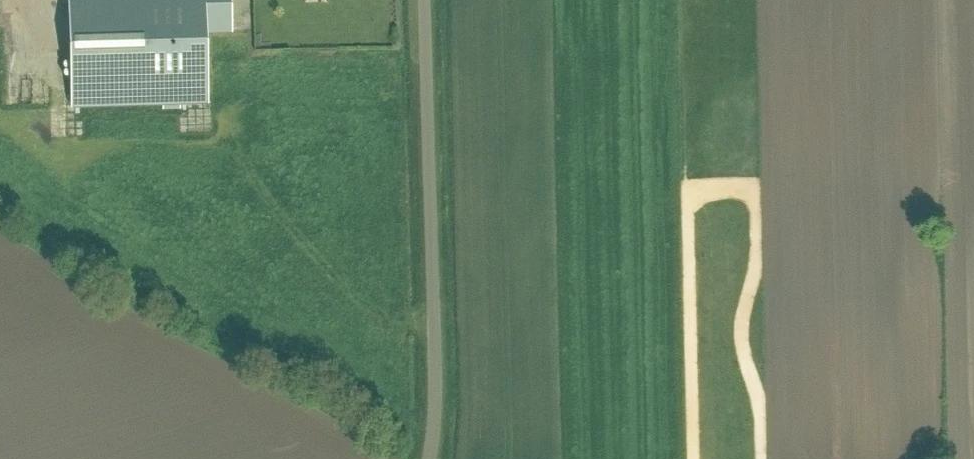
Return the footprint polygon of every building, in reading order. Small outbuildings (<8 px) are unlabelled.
[(71,108),(162,106),(162,110),(179,110),(179,105),(208,105),(206,34),(232,33),(231,0),(67,0),(71,108)]
